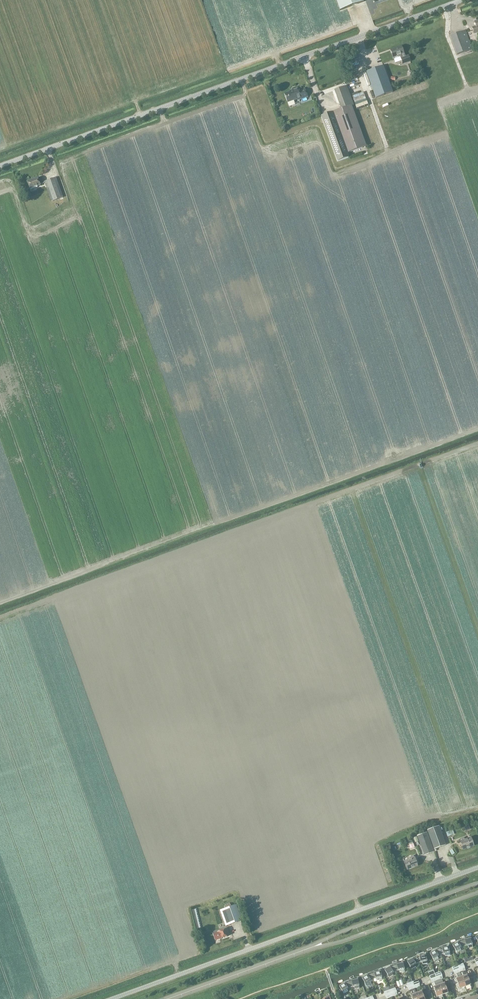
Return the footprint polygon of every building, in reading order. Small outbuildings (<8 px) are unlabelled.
[(340,11),(364,2),(363,0),(336,0),(340,11)] [(457,54),(472,49),(465,30),(450,35),(457,54)] [(401,46),(390,50),(393,59),(404,56),(401,46)] [(403,64),(410,61),(408,56),(400,58),(403,64)] [(375,98),(392,92),(383,66),(366,72),(375,98)] [(337,162),(349,158),(347,153),(366,146),(351,106),(354,105),(347,86),(334,90),(341,109),(331,113),(321,116),(337,162)] [(299,91),(298,88),(292,90),(292,91),(284,94),(289,107),(295,104),(294,100),(298,98),(298,100),(307,97),(305,89),(299,91)] [(30,189),(41,185),(38,178),(27,181),(30,189)] [(52,202),(63,197),(56,178),(45,182),(52,202)] [(434,849),(446,845),(439,826),(427,830),(434,849)] [(424,855),(434,852),(427,832),(417,836),(424,855)] [(466,848),(474,846),(471,837),(460,841),(463,849),(466,847),(466,848)] [(415,858),(414,856),(410,857),(411,860),(404,862),(407,870),(415,867),(414,866),(417,865),(415,858)] [(228,925),(241,920),(236,905),(223,910),(228,925)] [(213,934),(216,941),(223,939),(228,938),(228,937),(230,936),(228,929),(213,934)] [(461,940),(464,947),(468,946),(468,948),(473,947),(472,945),(473,945),(471,939),(465,940),(465,939),(461,940)] [(460,949),(464,947),(461,940),(458,941),(458,943),(453,946),(456,951),(457,953),(461,951),(460,949)] [(439,948),(441,955),(445,954),(445,956),(450,955),(450,953),(449,947),(443,948),(442,947),(439,948)] [(442,957),(441,955),(439,948),(435,949),(435,951),(430,954),(433,959),(434,961),(439,959),(437,957),(440,955),(441,957),(442,957)] [(416,956),(418,963),(422,962),(423,965),(427,964),(427,961),(426,955),(420,956),(419,955),(416,956)] [(415,965),(418,963),(416,956),(412,958),(413,959),(407,962),(410,967),(411,967),(412,969),(416,967),(415,965)] [(393,965),(396,971),(400,970),(400,973),(405,972),(404,970),(405,969),(403,963),(397,964),(397,963),(393,965)] [(392,973),(396,971),(393,965),(390,966),(390,967),(385,970),(388,976),(388,975),(389,978),(393,975),(392,973)] [(464,967),(459,969),(465,987),(471,985),(467,975),(466,975),(464,971),(466,971),(464,967)] [(460,989),(465,987),(462,977),(459,969),(453,971),(455,975),(457,973),(459,978),(456,979),(460,989)] [(371,973),(373,979),(377,979),(378,981),(382,980),(382,978),(381,972),(375,973),(374,971),(371,973)] [(369,981),(373,979),(371,973),(367,974),(368,975),(362,978),(365,984),(366,986),(371,983),(369,981)] [(442,975),(436,977),(443,995),(448,993),(445,983),(443,984),(441,979),(443,979),(442,975)] [(436,977),(431,979),(432,983),(434,982),(436,986),(434,987),(437,997),(443,995),(436,977)] [(348,981),(350,988),(354,987),(355,989),(360,988),(359,986),(358,980),(352,981),(352,980),(348,981)] [(347,990),(350,988),(348,981),(344,982),(345,983),(339,986),(343,992),(344,994),(348,992),(347,990)] [(408,987),(410,991),(412,990),(413,995),(411,995),(412,998),(419,998),(416,993),(414,985),(408,987)]
